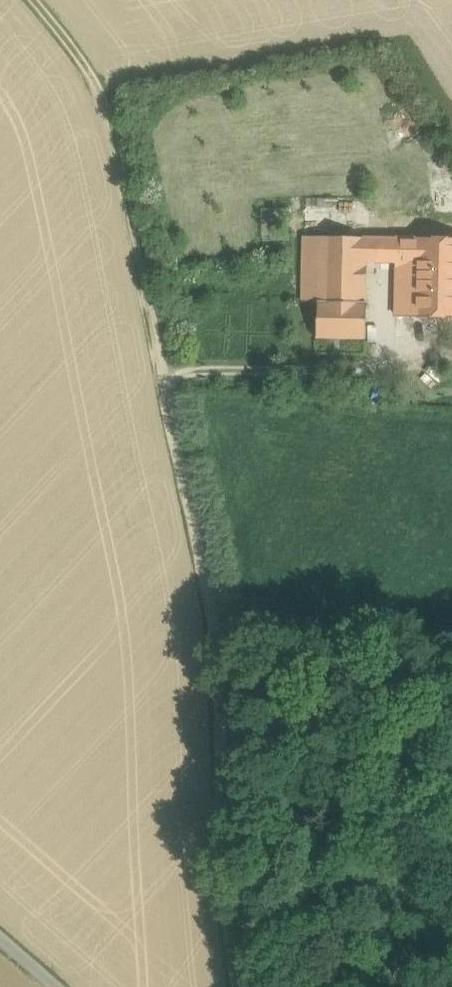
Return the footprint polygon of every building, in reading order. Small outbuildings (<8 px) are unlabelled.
[(427,161),(435,216),(451,217),(451,159),(427,161)] [(369,199),(304,196),(303,235),(367,238),(368,238),(369,199)] [(435,216),(434,240),(451,241),(451,217),(435,216)] [(367,238),(303,235),(301,300),(316,301),(316,300),(365,302),(366,260),(367,238)] [(368,238),(367,238),(366,260),(380,260),(381,238),(368,238)] [(397,239),(381,238),(380,260),(396,261),(397,239)] [(417,239),(397,239),(396,261),(395,271),(415,272),(417,239)] [(417,239),(415,272),(414,315),(438,316),(451,316),(451,241),(434,240),(417,239)] [(415,272),(395,271),(394,314),(414,315),(415,272)] [(365,302),(316,300),(316,301),(315,337),(364,339),(365,302)] [(438,316),(437,332),(451,332),(451,316),(438,316)]
